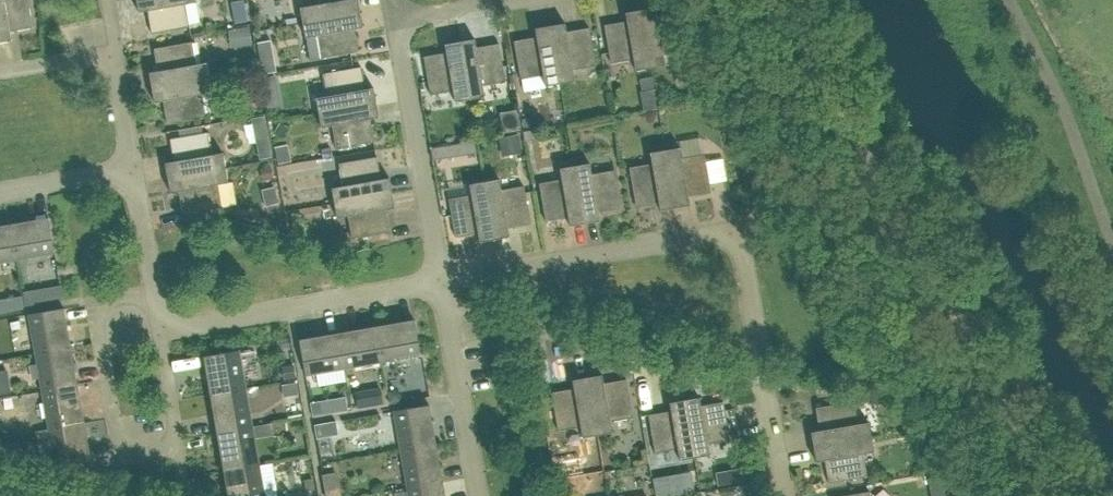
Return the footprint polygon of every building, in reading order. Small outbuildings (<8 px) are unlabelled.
[(12,40),(10,32),(33,28),(28,0),(0,0),(0,42),(12,40)] [(152,33),(190,27),(186,4),(197,2),(196,0),(137,0),(139,12),(148,11),(152,33)] [(358,0),(310,0),(311,6),(300,8),(303,23),(361,12),(358,0)] [(657,16),(655,8),(640,10),(651,68),(665,65),(664,54),(686,50),(680,12),(657,16)] [(640,10),(625,13),(627,21),(604,25),(611,63),(634,59),(636,70),(651,68),(640,10)] [(355,29),(363,27),(361,12),(303,23),(306,37),(316,36),(320,58),(359,52),(355,29)] [(596,66),(589,28),(567,32),(565,23),(550,26),(560,83),(575,81),(573,70),(596,66)] [(550,26),(535,28),(537,37),(514,41),(521,79),(543,75),(545,86),(560,83),(550,26)] [(227,39),(230,54),(244,51),(241,37),(227,39)] [(476,47),(475,39),(460,42),(470,99),(485,97),(483,86),(506,82),(499,44),(476,47)] [(158,71),(150,73),(152,88),(210,78),(207,63),(196,65),(192,42),(154,49),(158,71)] [(453,91),(455,102),(470,99),(460,42),(445,44),(446,53),(424,57),(430,95),(453,91)] [(273,59),(260,61),(263,74),(275,72),(273,59)] [(376,103),(374,88),(365,89),(361,67),(323,73),(327,96),(316,98),(319,113),(376,103)] [(274,77),(260,80),(262,91),(276,89),(274,77)] [(163,101),(167,124),(206,117),(202,94),(213,92),(210,78),(152,88),(155,103),(163,101)] [(319,113),(322,128),(332,126),(336,148),(375,142),(371,119),(379,118),(376,103),(319,113)] [(266,116),(252,119),(260,159),(273,157),(266,116)] [(174,161),(165,163),(168,178),(226,168),(223,153),(212,155),(208,132),(170,139),(174,161)] [(518,137),(499,140),(501,152),(520,149),(518,137)] [(466,142),(468,155),(477,154),(475,141),(466,142)] [(289,144),(276,147),(280,164),(292,162),(289,144)] [(675,208),(690,205),(689,197),(711,193),(705,154),(682,158),(680,148),(665,150),(675,208)] [(629,168),(636,206),(659,202),(660,210),(675,208),(665,150),(650,153),(652,164),(629,168)] [(392,193),(390,178),(381,179),(377,157),(339,163),(343,186),(332,188),(335,203),(392,193)] [(585,223),(600,221),(598,212),(621,208),(614,170),(592,174),(590,163),(575,166),(585,223)] [(568,218),(570,226),(585,223),(575,166),(560,169),(562,179),(539,183),(546,222),(568,218)] [(168,178),(171,193),(179,191),(183,214),(221,207),(217,185),(228,183),(226,168),(168,178)] [(501,190),(499,179),(485,182),(495,239),(510,237),(508,228),(531,224),(524,186),(501,190)] [(478,233),(480,242),(495,239),(485,182),(470,184),(471,195),(449,199),(456,237),(478,233)] [(335,203),(337,218),(348,216),(352,239),(390,232),(386,209),(395,208),(392,193),(335,203)] [(55,253),(49,217),(10,224),(16,260),(55,253)] [(16,260),(10,224),(0,226),(0,263),(16,260)] [(35,275),(47,274),(46,258),(35,258),(35,275)] [(71,347),(64,308),(29,314),(36,353),(71,347)] [(421,355),(414,320),(376,326),(382,362),(421,355)] [(338,333),(344,368),(382,362),(376,326),(338,333)] [(300,340),(306,375),(344,368),(338,333),(300,340)] [(22,345),(3,351),(6,363),(26,357),(22,345)] [(42,391),(78,384),(71,347),(36,353),(42,391)] [(246,389),(239,350),(204,356),(211,395),(246,389)] [(272,354),(274,401),(292,401),(290,354),(272,354)] [(604,383),(602,375),(587,377),(597,435),(612,432),(610,421),(633,417),(627,379),(604,383)] [(587,377),(572,380),(574,388),(551,392),(558,431),(581,427),(583,438),(597,435),(587,377)] [(84,422),(78,384),(42,391),(49,428),(84,422)] [(253,427),(246,389),(211,395),(217,433),(253,427)] [(363,396),(356,397),(358,407),(365,406),(363,396)] [(345,397),(333,399),(335,412),(347,410),(345,397)] [(707,444),(730,440),(724,402),(701,406),(699,397),(684,400),(694,457),(709,455),(707,444)] [(678,449),(680,460),(694,457),(684,400),(669,402),(671,411),(648,415),(655,453),(678,449)] [(819,431),(811,432),(813,447),(871,437),(868,422),(858,424),(854,401),(815,408),(819,431)] [(429,405),(394,411),(401,450),(436,443),(429,405)] [(336,421),(314,425),(317,439),(339,435),(336,421)] [(56,467),(91,461),(84,422),(49,428),(56,467)] [(259,464),(253,427),(217,433),(224,470),(259,464)] [(863,454),(874,452),(871,437),(813,447),(816,462),(825,460),(829,483),(867,476),(863,454)] [(443,481),(436,443),(401,450),(407,487),(443,481)] [(570,474),(568,461),(555,464),(557,476),(570,474)] [(259,464),(224,470),(228,495),(265,495),(259,464)] [(741,468),(732,469),(734,482),(743,481),(741,468)] [(928,479),(932,495),(945,495),(942,477),(928,479)] [(443,481),(407,487),(409,495),(445,495),(443,481)]
